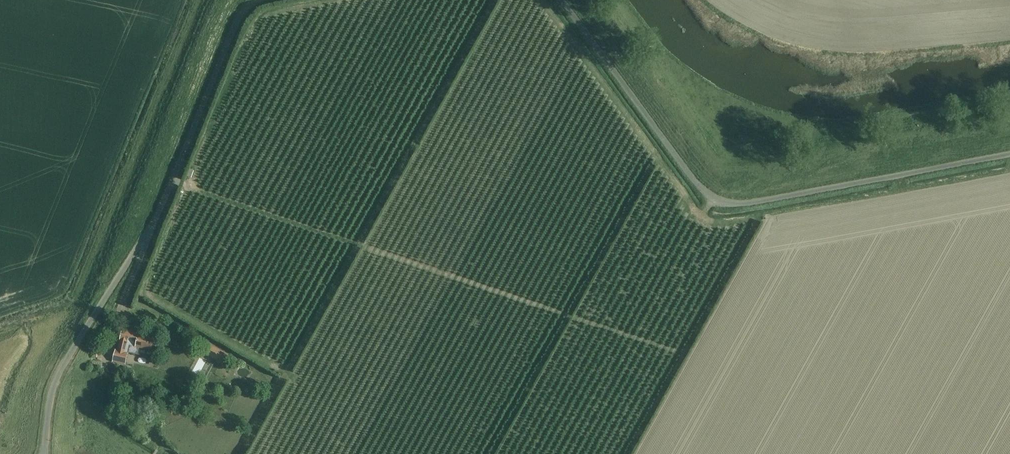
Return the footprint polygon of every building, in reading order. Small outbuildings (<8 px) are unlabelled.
[(116,351),(113,363),(125,366),(127,354),(125,353),(127,345),(136,348),(141,349),(139,355),(152,358),(154,351),(151,351),(154,340),(134,335),(135,335),(122,332),(120,342),(118,352),(116,351)] [(214,348),(209,356),(215,359),(219,350),(214,348)] [(221,350),(217,358),(226,363),(231,356),(221,350)]
